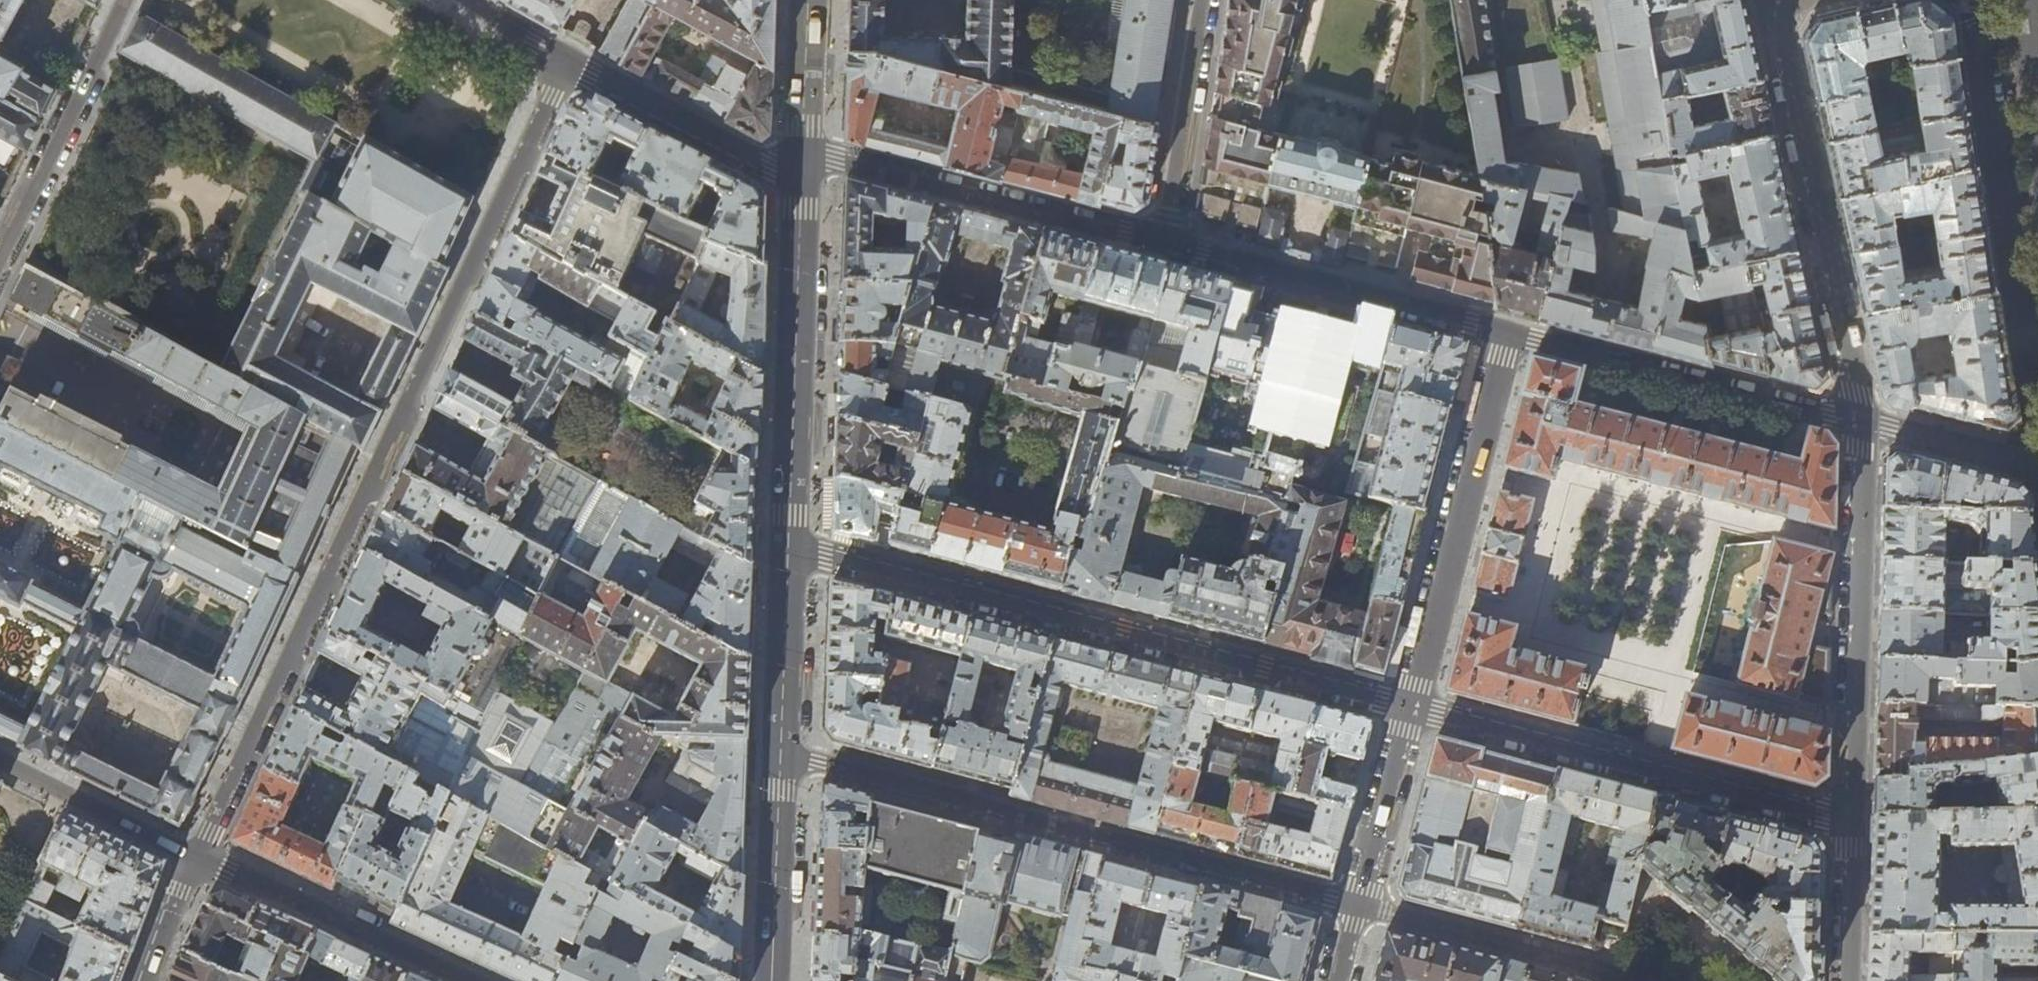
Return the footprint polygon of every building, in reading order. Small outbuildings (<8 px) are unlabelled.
[(19,0),(0,0),(0,37),(19,0)] [(509,2),(560,30),(577,0),(510,0),(509,2)] [(610,31),(611,32),(599,51),(620,62),(632,39),(653,2),(654,0),(629,0),(624,9),(623,8),(621,11),(622,12),(613,28),(612,27),(610,31)] [(653,2),(632,39),(620,62),(642,74),(668,88),(761,139),(770,132),(772,75),(772,70),(774,0),(654,0),(653,2)] [(850,13),(849,49),(877,49),(1023,87),(1123,114),(1159,122),(1178,0),(1126,0),(1111,94),(1011,67),(1014,0),(969,0),(968,36),(942,35),(942,39),(883,36),(884,0),(851,0),(850,13)] [(1494,300),(1488,240),(1487,238),(1473,234),(1475,224),(1486,227),(1483,209),(1482,198),(1479,177),(1440,166),(1438,172),(1423,167),(1424,162),(1394,154),(1391,166),(1341,152),(1339,147),(1336,143),(1332,141),(1321,141),(1316,144),(1259,128),(1265,106),(1270,108),(1279,79),(1274,77),(1278,61),(1283,62),(1290,37),(1284,35),(1289,17),(1295,18),(1300,0),(1228,0),(1218,61),(1215,84),(1213,94),(1222,96),(1218,118),(1210,117),(1202,163),(1200,177),(1195,212),(1207,214),(1204,224),(1228,231),(1254,237),(1252,245),(1293,256),(1293,254),(1293,252),(1291,251),(1292,245),(1289,244),(1290,240),(1282,238),(1288,213),(1262,207),(1269,181),(1306,193),(1309,190),(1325,194),(1328,199),(1357,206),(1351,229),(1331,223),(1324,249),(1317,247),(1315,250),(1312,250),(1310,256),(1306,256),(1306,259),(1340,267),(1342,260),(1392,274),(1408,218),(1423,222),(1422,228),(1432,231),(1426,251),(1418,249),(1409,278),(1451,288),(1482,297),(1494,300)] [(1483,0),(1450,0),(1479,177),(1568,198),(1568,199),(1587,204),(1587,201),(1583,201),(1578,174),(1503,162),(1490,90),(1497,89),(1483,0)] [(1610,209),(1686,227),(1672,156),(1661,97),(1642,0),(1594,0),(1596,11),(1591,12),(1622,179),(1620,179),(1618,188),(1610,189),(1607,199),(1608,208),(1610,209)] [(1661,97),(1685,92),(1724,85),(1761,78),(1749,21),(1745,0),(1642,0),(1661,97)] [(1856,8),(1867,56),(1903,48),(1894,0),(1891,0),(1876,3),(1856,8)] [(1903,48),(1905,47),(1909,50),(1911,62),(1961,55),(1957,28),(1955,12),(1948,7),(1938,0),(1894,0),(1903,48)] [(1948,7),(1955,12),(1957,28),(1971,26),(1968,6),(1959,0),(1952,0),(1948,7)] [(1810,67),(1818,101),(1865,89),(1858,63),(1863,57),(1867,56),(1856,8),(1817,17),(1804,38),(1810,67)] [(223,369),(220,368),(218,372),(357,449),(362,451),(395,383),(449,273),(441,268),(472,202),(138,14),(128,36),(119,53),(123,55),(124,54),(314,163),(300,193),(309,198),(259,297),(258,296),(255,301),(257,302),(223,369)] [(864,143),(906,154),(943,163),(974,172),(1000,179),(1004,161),(988,157),(1004,98),(1019,103),(1023,87),(877,49),(849,49),(848,92),(847,138),(864,143)] [(42,118),(56,89),(18,67),(20,64),(0,53),(0,94),(42,118)] [(1965,81),(1961,55),(1911,62),(1921,117),(1970,110),(1965,81)] [(1515,126),(1567,117),(1557,61),(1505,70),(1515,126)] [(1768,110),(1761,78),(1724,85),(1731,117),(1692,125),(1685,92),(1661,97),(1672,156),(1773,133),(1768,110)] [(1000,179),(1066,196),(1077,199),(1099,205),(1101,198),(1111,160),(1117,137),(1123,114),(1023,87),(1019,103),(1004,98),(988,157),(1004,161),(1000,179)] [(1821,116),(1826,141),(1874,129),(1897,121),(1894,108),(1870,113),(1868,104),(1870,103),(1869,100),(1867,100),(1865,89),(1818,101),(1821,116)] [(27,149),(42,118),(0,94),(0,134),(27,149)] [(558,134),(547,157),(616,193),(620,184),(604,175),(592,174),(607,146),(611,148),(612,147),(634,158),(648,132),(612,114),(586,100),(571,105),(558,134)] [(1832,168),(1839,197),(1929,175),(1939,174),(1978,164),(1973,132),(1970,110),(1921,117),(1924,135),(1878,144),(1874,129),(1826,141),(1832,168)] [(1134,206),(1147,198),(1153,160),(1159,122),(1123,114),(1117,137),(1127,138),(1123,162),(1111,160),(1101,198),(1124,204),(1134,206)] [(705,248),(765,269),(766,228),(766,201),(759,188),(721,169),(648,132),(634,158),(620,184),(616,193),(682,225),(703,185),(718,193),(717,196),(719,200),(723,201),(705,237),(702,246),(705,248)] [(1695,268),(1745,258),(1798,248),(1785,187),(1773,133),(1672,156),(1686,227),(1687,227),(1695,268)] [(516,226),(511,236),(663,319),(668,323),(705,248),(702,246),(705,237),(682,225),(616,193),(547,157),(543,167),(539,176),(565,189),(555,208),(545,228),(520,216),(516,226)] [(1932,188),(1929,175),(1839,197),(1844,223),(1850,251),(1897,242),(1931,237),(1988,228),(1983,195),(1978,164),(1939,174),(1942,186),(1932,188)] [(1488,240),(1494,300),(1495,308),(1514,313),(1537,319),(1565,212),(1568,199),(1568,198),(1479,177),(1482,198),(1495,201),(1492,211),(1483,209),(1486,227),(1486,230),(1495,232),(1496,236),(1503,238),(1502,244),(1488,240)] [(845,183),(845,185),(845,204),(843,258),(842,286),(912,288),(933,206),(916,202),(888,194),(845,183)] [(1009,379),(1005,378),(1045,235),(986,220),(933,206),(912,288),(894,346),(895,348),(942,358),(930,401),(973,411),(998,418),(1005,394),(1009,379)] [(1628,340),(1651,345),(1670,274),(1695,268),(1687,227),(1686,227),(1610,209),(1612,230),(1652,237),(1645,264),(1647,264),(1639,307),(1615,301),(1610,319),(1605,335),(1628,340)] [(1595,332),(1605,335),(1610,319),(1615,301),(1595,296),(1564,288),(1570,263),(1597,269),(1596,240),(1592,218),(1582,216),(1565,212),(1537,319),(1559,324),(1595,332)] [(1856,275),(1863,310),(1899,303),(1898,294),(1912,292),(1913,301),(1997,287),(1992,257),(1988,228),(1931,237),(1934,263),(1933,267),(1902,272),(1897,242),(1850,251),(1856,275)] [(1070,242),(1045,235),(1005,378),(1009,379),(1044,389),(1055,349),(1070,353),(1080,318),(1066,315),(1062,317),(1054,348),(1037,343),(1041,326),(1043,326),(1043,323),(1045,323),(1052,294),(1084,304),(1098,249),(1070,242)] [(663,319),(511,236),(511,237),(499,264),(475,316),(596,382),(629,399),(647,360),(663,319)] [(668,323),(763,375),(764,311),(766,269),(765,269),(705,248),(668,323)] [(1804,272),(1798,248),(1745,258),(1750,281),(1764,279),(1770,310),(1772,309),(1810,301),(1804,272)] [(1157,264),(1150,262),(1140,260),(1115,253),(1098,249),(1084,304),(1080,318),(1070,353),(1055,349),(1044,389),(1123,410),(1127,394),(1131,392),(1133,393),(1142,367),(1169,267),(1157,264)] [(1688,355),(1714,361),(1712,354),(1719,356),(1768,370),(1761,332),(1750,281),(1745,258),(1695,268),(1670,274),(1651,345),(1688,355)] [(357,449),(218,372),(25,266),(9,298),(106,350),(107,349),(249,426),(218,494),(0,385),(0,426),(299,576),(321,527),(325,519),(357,449)] [(1196,274),(1169,267),(1142,367),(1205,384),(1209,372),(1233,284),(1198,275),(1196,274)] [(1255,290),(1233,284),(1209,372),(1270,388),(1251,462),(1187,446),(1179,475),(1286,502),(1290,489),(1303,439),(1314,442),(1322,434),(1341,363),(1371,371),(1373,362),(1383,365),(1395,326),(1372,320),(1365,324),(1360,343),(1336,337),(1337,332),(1332,331),(1331,336),(1316,331),(1302,327),(1303,322),(1299,321),(1297,326),(1262,316),(1255,314),(1260,296),(1255,290)] [(840,344),(894,346),(912,288),(842,286),(841,313),(840,344)] [(1916,410),(1948,419),(2002,433),(2006,434),(2018,423),(2005,340),(2002,323),(1997,287),(1913,301),(1899,303),(1863,310),(1873,353),(1881,393),(1892,404),(1916,410)] [(1816,330),(1810,301),(1772,309),(1776,329),(1761,332),(1768,370),(1797,378),(1815,383),(1826,373),(1816,330)] [(439,393),(438,395),(555,458),(561,447),(542,437),(572,382),(590,392),(596,382),(475,316),(464,341),(517,371),(513,380),(526,388),(515,409),(449,372),(444,383),(439,393)] [(724,452),(757,470),(759,410),(762,410),(763,375),(668,323),(663,319),(647,360),(629,399),(724,452)] [(1414,331),(1395,326),(1383,365),(1403,370),(1401,377),(1381,372),(1375,393),(1416,403),(1436,337),(1414,331)] [(1451,341),(1436,337),(1416,403),(1451,412),(1452,406),(1462,366),(1468,346),(1451,341)] [(839,361),(839,378),(883,390),(895,348),(894,346),(840,344),(839,361)] [(838,397),(837,420),(920,440),(930,401),(942,358),(895,348),(883,390),(839,378),(838,397)] [(1817,527),(1832,531),(1832,530),(1834,450),(1825,438),(1809,434),(1806,449),(1801,468),(1770,460),(1734,450),(1709,444),(1683,437),(1650,428),(1613,419),(1571,408),(1576,391),(1580,374),(1532,362),(1527,379),(1514,435),(1505,469),(1521,474),(1552,482),(1556,468),(1558,460),(1598,470),(1649,483),(1662,487),(1696,495),(1703,497),(1754,510),(1765,513),(1817,527)] [(1060,591),(1078,596),(1123,608),(1211,631),(1263,644),(1302,507),(1286,502),(1179,475),(1187,446),(1205,384),(1142,367),(1133,393),(1131,392),(1127,394),(1123,410),(1112,458),(1093,525),(1079,522),(1076,533),(1086,535),(1083,543),(1074,541),(1060,591)] [(965,566),(1060,591),(1074,541),(1076,533),(1079,522),(1093,525),(1112,458),(1123,410),(1044,389),(1009,379),(1005,394),(1027,400),(1027,405),(1083,421),(1052,534),(947,506),(973,411),(930,401),(920,440),(910,477),(889,471),(876,468),(836,459),(835,469),(835,479),(904,496),(890,547),(965,566)] [(1445,437),(1451,412),(1416,403),(1375,393),(1364,434),(1370,436),(1370,438),(1383,442),(1377,467),(1356,461),(1347,493),(1395,506),(1425,514),(1432,488),(1438,462),(1441,449),(1445,437)] [(416,446),(403,474),(557,557),(599,482),(555,458),(438,395),(432,409),(488,441),(470,476),(416,446)] [(836,440),(836,459),(876,468),(882,446),(895,449),(899,454),(895,468),(889,471),(910,477),(920,440),(837,420),(836,440)] [(235,713),(236,712),(235,711),(299,576),(0,426),(0,471),(2,468),(106,520),(100,534),(121,545),(86,614),(33,587),(35,584),(0,566),(0,599),(22,610),(24,605),(78,632),(29,728),(27,727),(26,728),(15,722),(15,721),(13,720),(12,721),(2,715),(0,714),(0,737),(57,766),(73,774),(153,814),(179,827),(182,821),(183,822),(183,821),(196,796),(194,795),(210,763),(222,737),(224,738),(235,713)] [(724,452),(684,528),(753,566),(756,511),(757,470),(724,452)] [(1883,490),(1882,511),(1913,513),(1915,500),(1919,503),(1927,504),(1926,513),(1939,514),(1945,469),(1911,460),(1896,456),(1884,465),(1883,490)] [(1978,478),(1945,469),(1939,514),(1964,513),(1965,504),(1979,507),(1990,507),(1990,515),(2032,516),(2029,499),(2025,494),(2020,489),(1978,478)] [(394,493),(384,513),(429,537),(441,512),(472,528),(459,553),(538,597),(557,557),(403,474),(394,493)] [(835,479),(834,507),(833,535),(853,540),(889,549),(890,547),(904,496),(835,479)] [(750,659),(752,605),(753,566),(684,528),(599,482),(557,557),(675,621),(741,659),(750,659)] [(1352,672),(1353,668),(1365,618),(1316,604),(1344,505),(1290,489),(1286,502),(1302,507),(1263,644),(1303,654),(1307,656),(1307,658),(1311,659),(1311,661),(1352,672)] [(1529,503),(1498,496),(1489,531),(1488,531),(1482,556),(1483,556),(1478,574),(1474,592),(1504,600),(1508,582),(1513,564),(1514,564),(1520,539),(1519,539),(1524,521),(1529,503)] [(1420,534),(1425,514),(1395,506),(1369,599),(1401,606),(1409,576),(1414,557),(1415,552),(1420,534)] [(1881,562),(1942,564),(1943,524),(1973,526),(1980,536),(1980,565),(2037,567),(2037,557),(2035,540),(2032,516),(1990,515),(1964,513),(1939,514),(1926,513),(1913,513),(1882,511),(1882,539),(1881,562)] [(375,533),(366,554),(489,621),(500,603),(529,618),(538,597),(459,553),(429,537),(384,513),(375,533)] [(1830,615),(1830,558),(1769,543),(1751,612),(1733,682),(1748,686),(1827,707),(1830,651),(1807,645),(1811,629),(1815,611),(1830,615)] [(340,610),(330,631),(484,718),(496,694),(524,642),(524,640),(520,638),(529,618),(500,603),(489,621),(366,554),(357,574),(340,610)] [(742,877),(745,805),(749,693),(749,688),(750,659),(741,659),(675,621),(557,557),(538,597),(529,618),(520,638),(524,640),(524,642),(583,672),(555,725),(496,694),(484,718),(448,795),(451,798),(601,880),(610,884),(643,824),(742,877)] [(1880,612),(1943,614),(1990,615),(2037,616),(2037,567),(1980,565),(1944,565),(1942,564),(1881,562),(1880,587),(1880,612)] [(828,677),(828,679),(883,682),(881,696),(880,711),(901,714),(898,726),(943,733),(949,707),(904,699),(910,668),(887,662),(887,660),(885,660),(885,659),(872,657),(876,622),(888,623),(886,639),(962,659),(973,620),(930,609),(832,583),(831,585),(829,630),(826,677),(828,677)] [(1365,671),(1383,676),(1392,641),(1395,629),(1401,606),(1369,599),(1365,618),(1353,668),(1365,671)] [(1878,661),(2017,665),(2037,663),(2037,616),(1990,615),(1990,645),(1942,643),(1943,614),(1880,612),(1879,634),(1878,661)] [(1480,701),(1572,725),(1582,691),(1588,692),(1591,680),(1585,678),(1587,672),(1563,666),(1549,662),(1526,656),(1510,651),(1514,636),(1515,630),(1481,622),(1467,619),(1452,674),(1448,692),(1480,701)] [(949,707),(943,733),(933,769),(968,778),(1012,789),(1053,641),(1009,629),(973,620),(962,659),(949,707)] [(304,689),(293,711),(409,775),(448,795),(484,718),(330,631),(319,655),(364,679),(347,712),(304,689)] [(1012,789),(1010,797),(1051,807),(1073,813),(1155,835),(1174,768),(1197,678),(1151,666),(1118,657),(1053,641),(1012,789)] [(1877,705),(2030,709),(2037,708),(2037,663),(2017,665),(1878,661),(1877,681),(1877,689),(1877,705)] [(1226,685),(1197,678),(1174,768),(1199,774),(1207,776),(1230,782),(1233,783),(1244,742),(1209,733),(1211,724),(1246,732),(1256,693),(1226,685)] [(879,755),(933,769),(943,733),(898,726),(901,714),(880,711),(865,711),(861,707),(862,707),(862,705),(861,705),(862,701),(869,695),(881,696),(883,682),(828,679),(826,713),(825,731),(834,744),(858,750),(879,755)] [(1291,702),(1256,693),(1246,732),(1277,741),(1275,749),(1244,741),(1244,742),(1233,783),(1238,784),(1253,788),(1290,797),(1314,708),(1291,702)] [(1682,709),(1673,751),(1675,752),(1813,788),(1820,783),(1826,779),(1827,736),(1792,728),(1786,726),(1752,717),(1740,715),(1703,706),(1684,701),(1682,709)] [(1876,731),(1874,780),(1875,780),(1876,782),(1907,779),(1907,771),(2037,758),(2037,708),(2030,709),(1877,705),(1876,731)] [(1345,716),(1314,708),(1290,797),(1349,812),(1355,789),(1354,789),(1359,767),(1361,762),(1363,763),(1373,723),(1347,716),(1345,716)] [(233,843),(233,844),(264,858),(332,891),(337,878),(367,816),(384,824),(390,814),(409,775),(293,711),(258,788),(252,802),(245,818),(234,841),(233,843)] [(1487,922),(1516,930),(1557,772),(1546,769),(1497,756),(1436,740),(1427,776),(1426,778),(1407,853),(1399,883),(1397,888),(1405,901),(1487,922)] [(1875,817),(1935,814),(1933,790),(1940,783),(1950,783),(1955,786),(1995,782),(1999,813),(2037,812),(2037,758),(1907,771),(1907,779),(1876,782),(1875,795),(1875,817)] [(1193,845),(1237,857),(1253,788),(1238,784),(1229,817),(1190,806),(1199,774),(1174,768),(1155,835),(1193,845)] [(1557,772),(1516,930),(1534,934),(1551,939),(1591,948),(1598,920),(1625,926),(1639,871),(1656,799),(1657,798),(1607,785),(1557,772)] [(360,890),(398,910),(451,798),(448,795),(409,775),(390,814),(415,825),(412,833),(408,833),(403,855),(400,863),(396,861),(397,859),(396,857),(391,855),(388,855),(387,857),(374,850),(386,827),(385,826),(385,825),(384,824),(367,816),(337,878),(360,890)] [(1224,805),(1230,782),(1207,776),(1201,798),(1224,805)] [(871,805),(872,797),(843,789),(822,784),(822,786),(820,822),(819,850),(866,853),(871,805)] [(1253,788),(1237,857),(1269,865),(1272,866),(1331,881),(1337,857),(1344,833),(1349,812),(1290,797),(1253,788)] [(395,918),(392,925),(470,961),(514,980),(556,980),(601,880),(451,798),(398,910),(395,918)] [(1686,806),(1656,799),(1639,871),(1673,897),(1708,924),(1738,884),(1737,882),(1716,866),(1729,818),(1686,806)] [(921,818),(871,805),(866,853),(864,870),(962,896),(979,833),(955,827),(921,818)] [(1939,815),(1938,837),(1951,837),(1951,848),(2000,847),(2003,866),(2001,866),(1998,867),(1996,870),(1994,875),(1996,879),(1998,882),(2002,884),(2006,884),(2010,906),(1988,905),(1988,908),(1976,908),(1976,905),(1953,906),(1953,908),(1934,908),(1933,936),(1953,936),(1976,936),(1976,926),(1979,923),(1983,923),(1987,926),(1986,936),(1987,936),(2037,936),(2037,812),(1999,813),(1939,815)] [(1871,872),(1869,936),(1933,936),(1934,908),(1938,837),(1939,815),(1935,814),(1875,817),(1874,818),(1872,818),(1871,872)] [(67,816),(65,816),(24,901),(43,911),(53,889),(80,902),(87,887),(95,891),(77,927),(131,954),(145,916),(164,865),(163,865),(115,841),(67,816)] [(1748,823),(1729,818),(1716,866),(1737,882),(1745,872),(1761,880),(1763,877),(1771,882),(1768,884),(1756,897),(1764,904),(1772,904),(1788,905),(1822,907),(1823,877),(1823,856),(1810,839),(1768,828),(1748,823)] [(689,927),(740,955),(742,907),(743,877),(742,877),(643,824),(610,884),(689,927)] [(1115,978),(1098,974),(1084,970),(1091,946),(1081,944),(1102,865),(1104,858),(1060,847),(1017,836),(1015,843),(1003,839),(979,833),(962,896),(950,954),(952,955),(951,958),(967,962),(980,965),(987,960),(999,913),(996,912),(999,902),(1069,920),(1053,980),(1114,980),(1115,978)] [(817,892),(815,938),(858,940),(858,936),(860,910),(863,887),(864,870),(866,853),(819,850),(817,892)] [(1098,974),(1104,949),(1108,951),(1144,959),(1138,980),(1150,980),(1156,961),(1181,969),(1183,959),(1200,891),(1176,884),(1152,878),(1124,871),(1102,865),(1081,944),(1091,946),(1084,970),(1098,974)] [(601,880),(556,980),(665,980),(676,956),(680,944),(683,939),(689,927),(610,884),(601,880)] [(1183,959),(1218,968),(1241,974),(1270,980),(1303,980),(1317,932),(1321,915),(1252,897),(1202,884),(1200,891),(1183,959)] [(1822,907),(1788,905),(1788,914),(1785,917),(1783,916),(1775,916),(1773,917),(1769,913),(1772,904),(1764,904),(1756,897),(1738,884),(1708,924),(1729,941),(1777,980),(1820,980),(1821,951),(1822,907)] [(870,888),(863,887),(860,910),(868,910),(870,888)] [(182,954),(216,969),(218,966),(222,968),(225,961),(220,958),(225,945),(228,939),(249,949),(246,957),(237,978),(242,980),(268,980),(284,946),(249,930),(256,912),(237,901),(225,895),(210,900),(209,908),(204,905),(204,906),(194,928),(187,943),(182,954)] [(5,980),(52,980),(25,967),(41,933),(69,947),(72,942),(78,944),(74,955),(72,954),(70,958),(72,959),(64,980),(121,980),(131,954),(77,927),(43,911),(24,901),(0,949),(0,979),(5,980)] [(257,909),(256,912),(249,930),(284,946),(305,957),(315,932),(296,923),(292,921),(258,906),(258,907),(257,909)] [(1625,926),(1598,920),(1591,948),(1590,949),(1593,949),(1621,940),(1628,933),(1629,933),(1629,930),(1626,929),(1627,927),(1625,926)] [(689,927),(683,939),(693,944),(697,944),(694,950),(680,944),(676,956),(732,980),(738,980),(739,968),(740,955),(689,927)] [(372,958),(340,943),(315,932),(305,957),(284,946),(268,980),(300,980),(309,962),(337,975),(335,980),(336,980),(363,980),(372,958)] [(1501,962),(1463,952),(1433,944),(1427,942),(1386,932),(1381,953),(1378,964),(1374,980),(1497,980),(1501,962)] [(918,948),(858,936),(858,940),(854,980),(911,980),(918,948)] [(1933,936),(1869,936),(1868,961),(1868,980),(1951,980),(1953,936),(1933,936)] [(1985,948),(1976,948),(1976,936),(1953,936),(1951,980),(2037,980),(2037,974),(2000,974),(2000,967),(2037,967),(2037,936),(1987,936),(1985,948)] [(858,940),(815,938),(813,979),(812,980),(854,980),(858,940)] [(967,962),(951,958),(952,955),(950,954),(918,948),(911,980),(962,980),(967,962)] [(1144,959),(1108,951),(1104,949),(1098,974),(1115,978),(1114,980),(1138,980),(1144,959)] [(170,980),(242,980),(237,978),(216,969),(182,954),(173,975),(170,980)] [(676,956),(665,980),(732,980),(676,956)] [(408,975),(391,967),(372,958),(363,980),(405,980),(408,975)] [(1218,968),(1183,959),(1181,969),(1178,980),(1215,980),(1218,968)] [(1181,969),(1156,961),(1150,980),(1178,980),(1181,969)] [(1535,971),(1501,962),(1497,980),(1575,980),(1535,971)]
